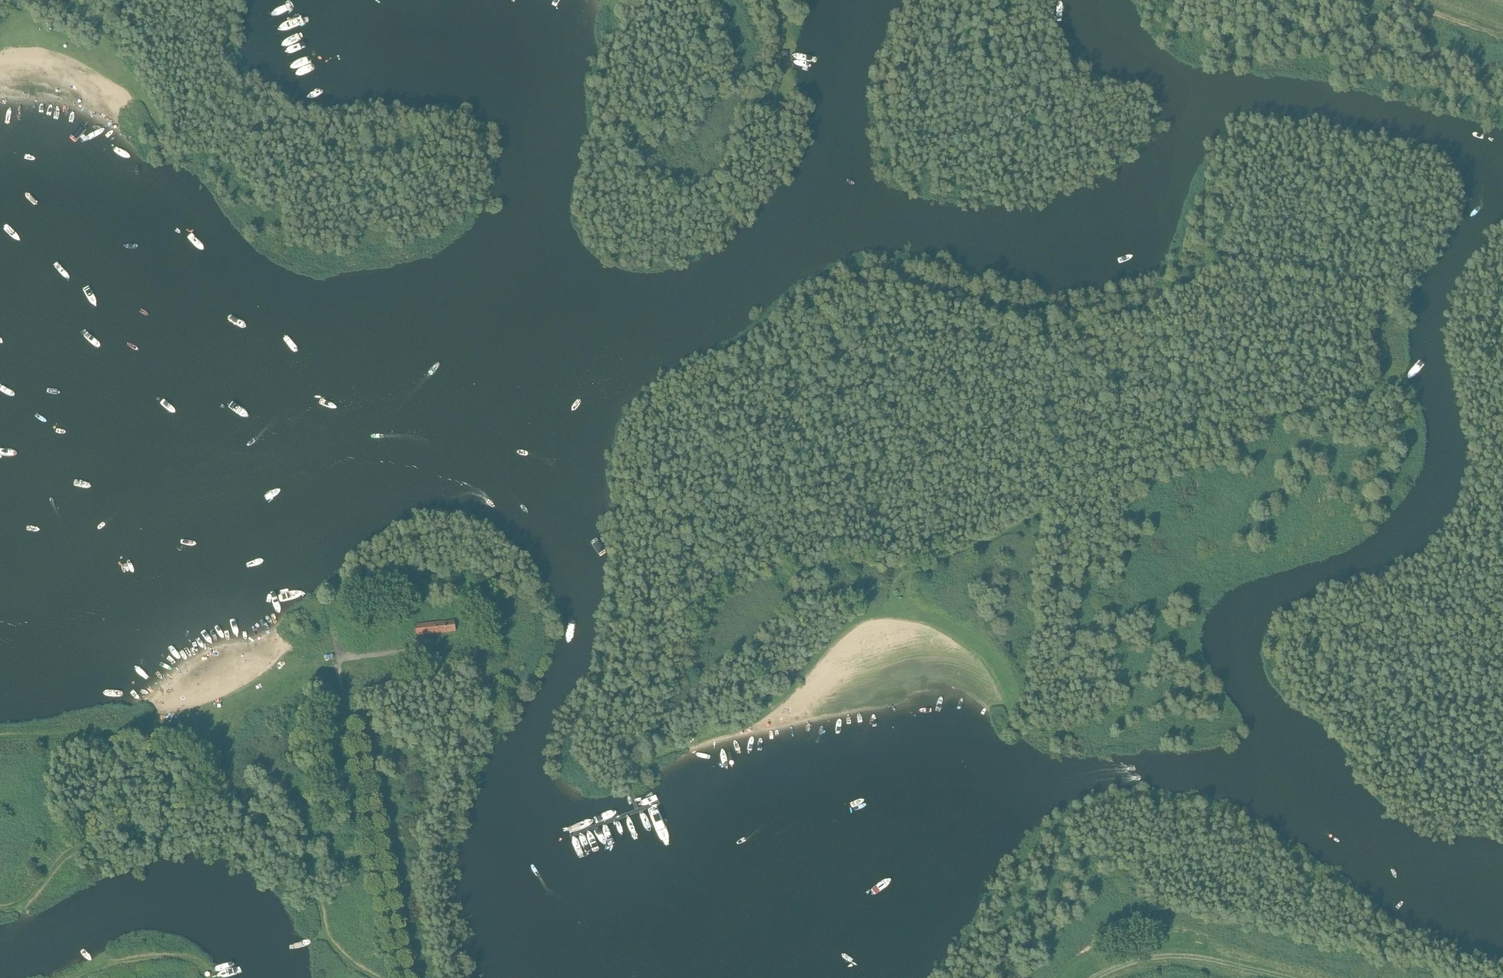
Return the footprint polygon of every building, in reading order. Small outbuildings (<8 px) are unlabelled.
[(454,620),(436,622),(416,625),(417,635),(455,631),(454,620)]
